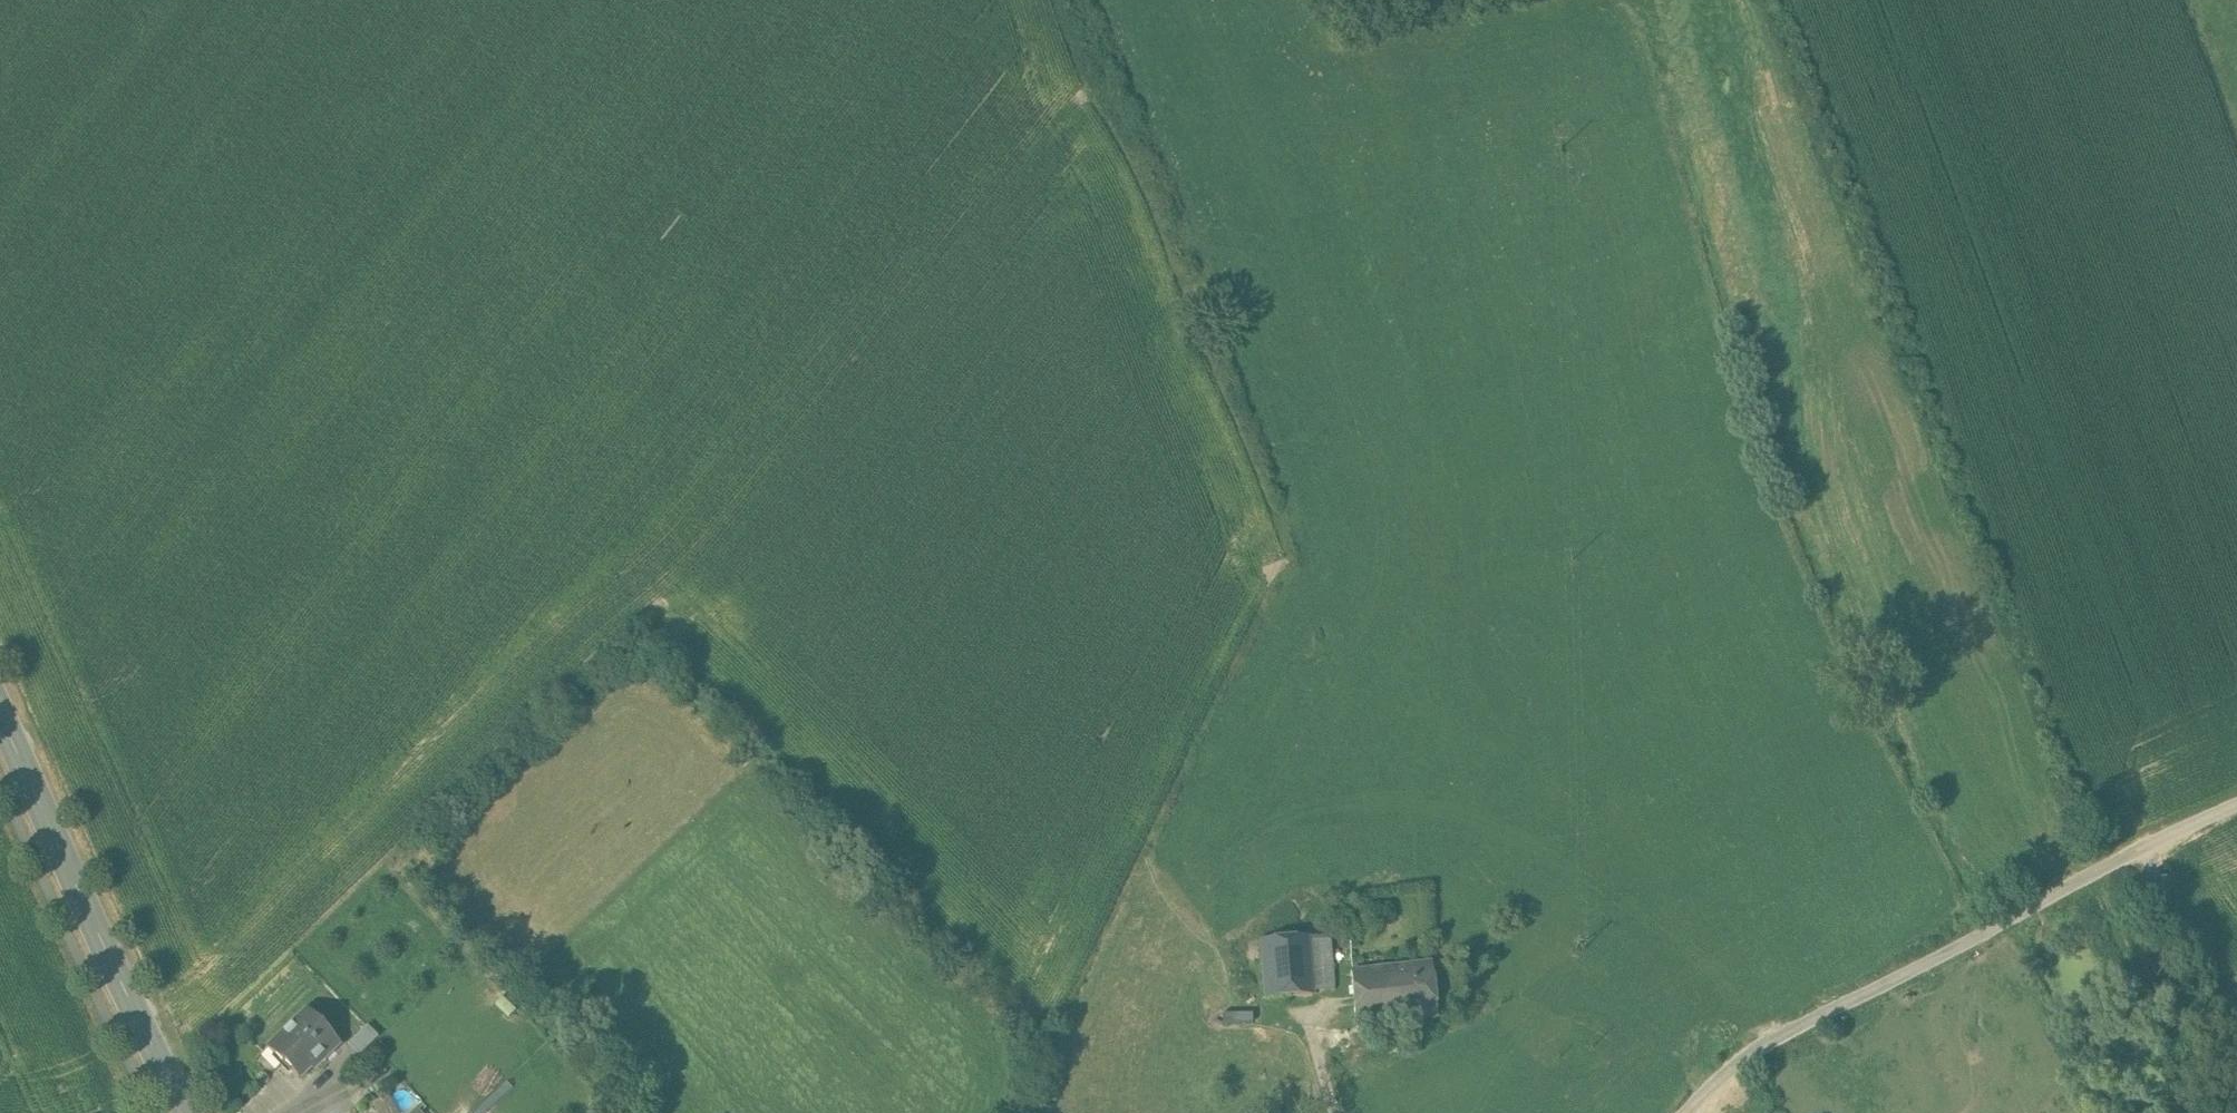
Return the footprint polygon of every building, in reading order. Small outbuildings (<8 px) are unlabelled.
[(1329,935),(1310,937),(1315,992),(1334,990),(1329,935)] [(1310,937),(1262,941),(1267,999),(1315,995),(1315,992),(1310,937)] [(1433,962),(1395,967),(1403,1020),(1441,1015),(1433,962)] [(1395,967),(1352,973),(1359,1026),(1403,1020),(1395,967)] [(308,1011),(271,1049),(286,1064),(288,1062),(304,1077),(314,1067),(317,1070),(342,1044),(308,1011)] [(367,1025),(348,1044),(359,1055),(378,1037),(367,1025)]
